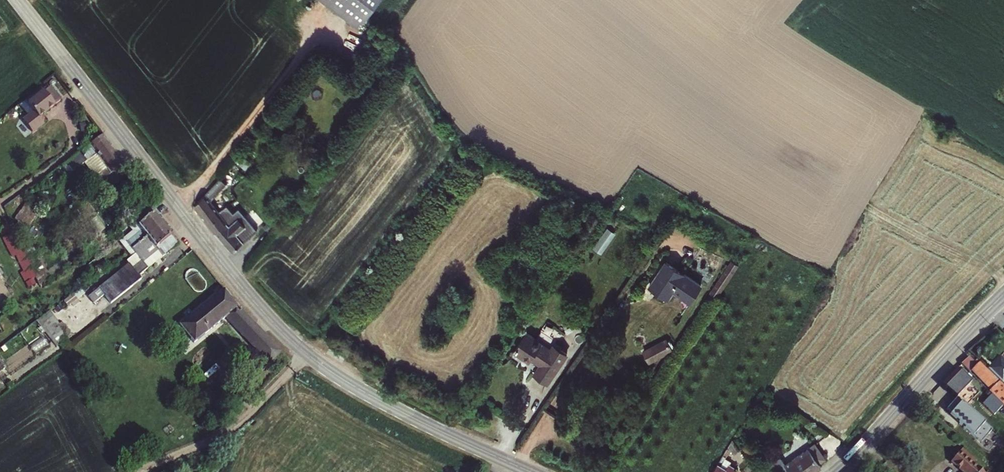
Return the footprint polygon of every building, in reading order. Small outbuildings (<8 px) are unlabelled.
[(359,32),(383,0),(316,0),(359,32)] [(27,113),(35,123),(58,104),(51,94),(27,113)] [(97,140),(85,150),(104,174),(93,183),(97,188),(120,170),(97,140)] [(80,153),(74,158),(78,164),(85,159),(80,153)] [(215,217),(216,217),(207,206),(222,191),(216,184),(199,202),(191,211),(206,229),(217,220),(215,217)] [(31,227),(37,214),(22,207),(16,220),(31,227)] [(119,247),(126,256),(159,231),(144,211),(123,227),(131,238),(119,247)] [(217,220),(206,229),(229,257),(243,244),(236,236),(240,232),(249,226),(241,216),(235,221),(229,214),(227,215),(224,211),(216,217),(215,217),(217,220)] [(607,225),(595,248),(606,253),(617,231),(607,225)] [(147,251),(156,263),(174,250),(159,231),(126,256),(131,263),(147,251)] [(16,256),(30,287),(42,282),(22,235),(7,242),(13,257),(16,256)] [(147,251),(131,263),(135,267),(141,275),(156,263),(147,251)] [(701,288),(666,265),(651,288),(668,300),(674,291),(691,303),(701,288)] [(123,270),(115,276),(120,282),(114,287),(118,293),(132,282),(141,275),(135,267),(126,273),(123,270)] [(724,277),(729,280),(736,271),(730,267),(724,277)] [(93,293),(102,305),(118,293),(114,287),(120,282),(115,276),(93,293)] [(134,286),(132,282),(118,293),(102,305),(104,309),(134,286)] [(172,336),(184,350),(186,352),(222,319),(234,332),(244,322),(221,296),(172,336)] [(234,332),(239,339),(250,329),(244,322),(234,332)] [(48,327),(42,332),(53,347),(60,342),(58,339),(48,327)] [(263,368),(275,357),(250,329),(239,339),(263,368)] [(649,362),(674,351),(667,337),(643,348),(649,362)] [(548,355),(525,338),(512,355),(527,366),(530,363),(538,369),(531,379),(543,388),(564,361),(551,351),(548,355)] [(988,391),(1002,405),(1003,406),(1003,386),(1001,383),(986,369),(976,358),(974,360),(968,355),(960,363),(969,372),(970,370),(989,389),(988,391)] [(986,369),(1001,383),(1003,379),(1003,362),(998,356),(986,369)] [(956,369),(940,384),(955,397),(965,387),(970,383),(956,369)] [(966,413),(951,401),(955,397),(940,384),(931,394),(979,434),(984,429),(965,414),(966,413)] [(977,398),(993,414),(1002,405),(988,391),(986,389),(977,398)] [(713,471),(734,471),(736,469),(729,464),(731,461),(725,457),(727,454),(730,449),(736,453),(740,450),(733,440),(713,471)] [(780,457),(771,463),(777,471),(814,471),(821,467),(818,463),(824,458),(815,444),(785,465),(780,457)] [(730,449),(727,454),(731,457),(736,453),(730,449)] [(972,464),(974,461),(960,449),(949,462),(961,471),(982,471),(972,464)]
